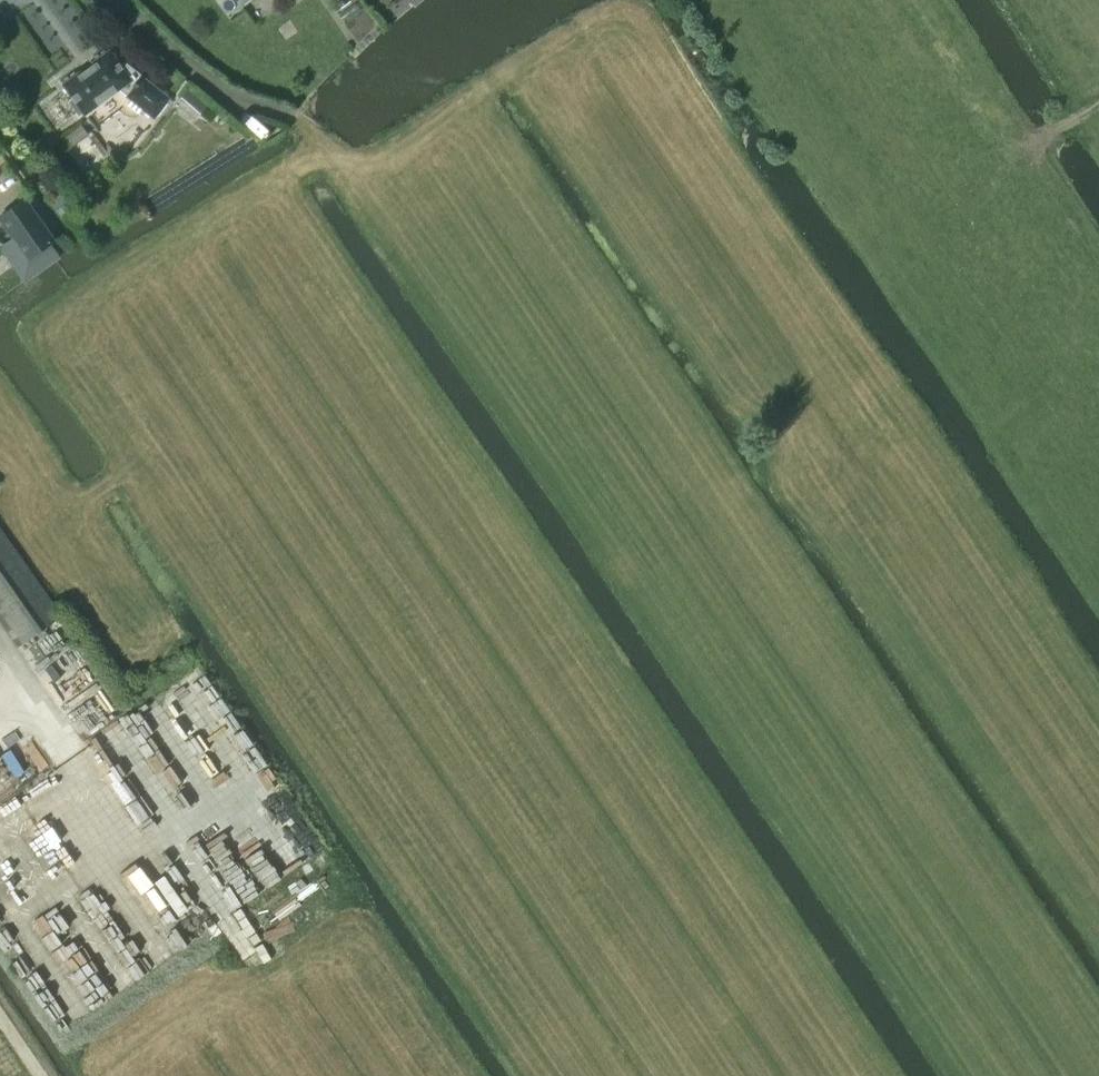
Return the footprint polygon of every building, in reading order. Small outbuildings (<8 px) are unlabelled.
[(100,124),(133,100),(155,117),(170,98),(124,62),(121,65),(110,50),(93,63),(94,64),(81,74),(79,72),(63,84),(74,99),(70,101),(79,114),(83,111),(85,114),(90,110),(100,124)] [(53,241),(23,199),(0,215),(0,218),(28,258),(53,241)] [(0,532),(0,623),(18,648),(60,619),(0,532)]
